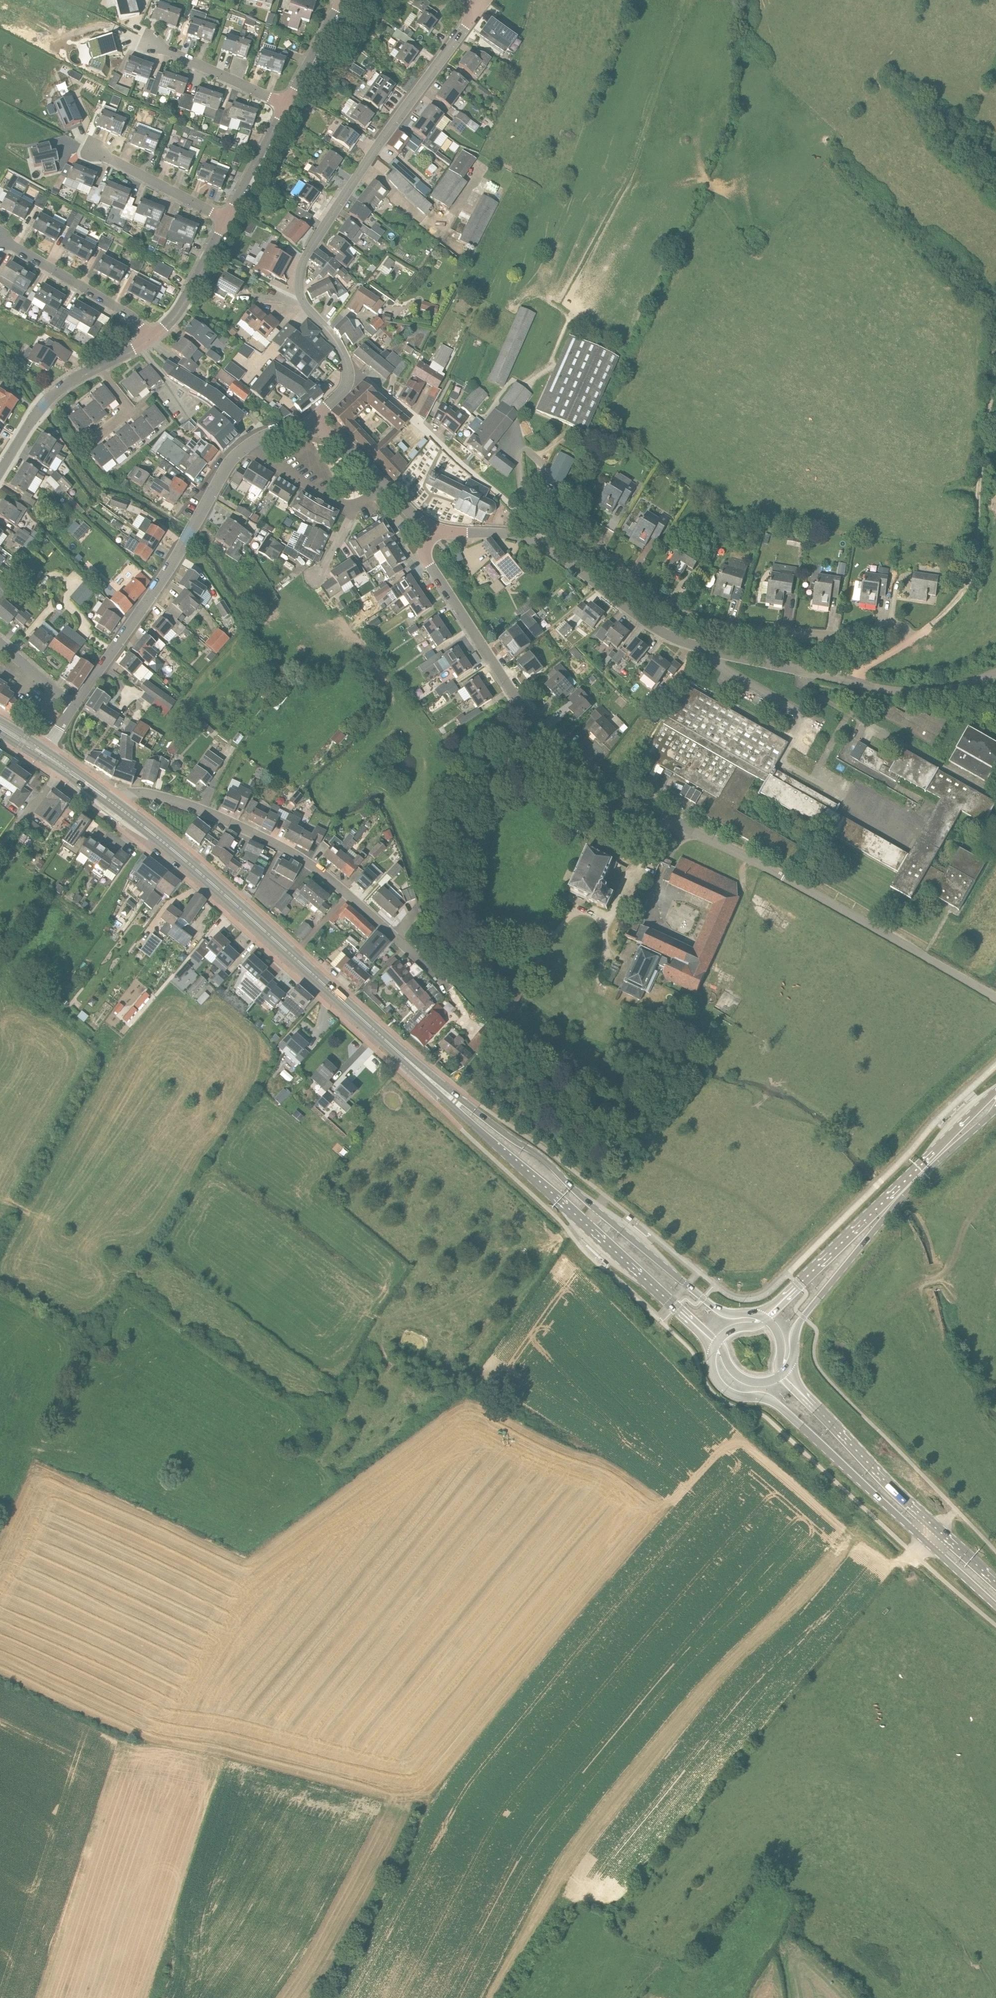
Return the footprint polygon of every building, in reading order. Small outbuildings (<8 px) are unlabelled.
[(120,20),(139,15),(135,0),(115,0),(120,20)] [(288,27),(297,30),(301,20),(309,22),(315,1),(311,0),(293,0),(291,5),(289,14),(291,14),(288,27)] [(409,27),(416,31),(419,27),(428,33),(433,25),(436,22),(433,20),(437,14),(427,7),(430,3),(425,0),(415,0),(411,6),(419,11),(416,16),(409,26),(409,27)] [(157,4),(152,19),(164,23),(170,9),(168,8),(157,4)] [(170,9),(164,23),(176,27),(181,13),(170,9)] [(194,13),(187,35),(200,39),(207,18),(194,13)] [(211,43),(218,22),(207,18),(200,39),(211,43)] [(485,35),(482,39),(503,54),(505,50),(514,39),(507,34),(499,28),(493,24),(492,23),(483,34),(485,35)] [(397,29),(392,35),(400,41),(394,49),(399,53),(399,54),(396,59),(395,59),(399,62),(404,65),(407,67),(408,68),(413,61),(418,54),(405,45),(402,43),(407,37),(397,29)] [(239,40),(234,55),(237,55),(242,57),(246,59),(251,44),(253,37),(241,33),(239,40)] [(114,35),(87,42),(88,43),(92,60),(92,61),(89,68),(88,69),(106,77),(107,76),(110,69),(110,60),(110,58),(110,56),(113,56),(119,54),(119,53),(114,36),(114,35)] [(226,36),(221,50),(234,55),(239,40),(226,36)] [(257,64),(256,66),(270,71),(275,56),(277,49),(264,44),(261,51),(259,59),(257,64)] [(275,56),(270,71),(272,72),(278,73),(281,74),(286,59),(289,50),(278,46),(277,49),(275,56)] [(351,59),(354,61),(360,53),(358,51),(351,59)] [(468,53),(459,66),(467,72),(472,75),(481,63),(486,67),(492,59),(478,51),(473,58),(470,55),(471,54),(468,53)] [(126,67),(124,73),(136,77),(141,62),(129,58),(126,67)] [(138,82),(135,89),(143,92),(142,96),(147,98),(147,96),(149,97),(150,95),(155,81),(153,80),(149,79),(150,75),(152,72),(153,68),(154,66),(142,62),(141,62),(136,77),(139,78),(138,82)] [(353,64),(349,70),(360,78),(364,72),(353,64)] [(73,71),(70,77),(79,81),(82,76),(73,71)] [(155,81),(150,95),(155,97),(156,97),(157,93),(169,97),(171,92),(176,77),(170,75),(165,73),(163,73),(163,74),(158,72),(155,81)] [(375,72),(366,84),(367,84),(368,85),(372,88),(386,98),(387,97),(390,92),(394,86),(381,76),(375,72)] [(121,77),(115,73),(108,86),(113,90),(121,77)] [(454,73),(445,84),(456,93),(460,96),(463,91),(460,88),(465,81),(462,79),(454,73)] [(176,77),(171,92),(182,96),(178,108),(184,110),(189,96),(183,94),(188,81),(176,77)] [(345,90),(350,83),(343,79),(343,80),(340,78),(338,82),(340,84),(339,85),(345,90)] [(445,84),(436,97),(444,103),(451,108),(455,103),(451,100),(456,93),(445,84)] [(486,100),(490,93),(480,85),(475,92),(480,95),(486,100)] [(121,94),(127,97),(129,90),(123,88),(121,94)] [(189,96),(184,110),(185,110),(186,110),(189,112),(191,112),(202,116),(203,114),(205,108),(211,93),(198,88),(195,98),(190,97),(189,96)] [(372,88),(364,100),(378,109),(386,98),(372,88)] [(211,93),(205,108),(217,112),(215,118),(213,123),(219,126),(224,112),(218,110),(221,103),(222,99),(223,97),(211,93)] [(71,97),(54,104),(64,128),(66,128),(68,127),(79,122),(75,113),(78,112),(76,108),(71,97)] [(304,107),(310,110),(312,105),(306,102),(304,107)] [(241,123),(246,108),(233,103),(233,105),(228,103),(227,103),(224,112),(219,126),(224,127),(226,128),(237,132),(240,122),(241,123)] [(345,115),(344,117),(350,122),(352,120),(355,122),(357,124),(364,128),(369,121),(373,116),(371,114),(370,114),(366,111),(359,106),(354,103),(350,109),(345,115)] [(97,119),(95,123),(97,124),(96,126),(109,131),(115,115),(117,109),(105,105),(102,111),(99,119),(97,119)] [(444,116),(438,111),(430,105),(421,117),(436,127),(444,116)] [(232,147),(234,148),(244,151),(258,112),(246,108),(241,123),(240,122),(237,132),(232,147)] [(456,117),(455,118),(466,126),(470,120),(471,120),(460,112),(456,117)] [(115,115),(109,131),(112,132),(117,135),(121,136),(127,120),(115,116),(115,115)] [(421,117),(412,129),(420,135),(425,139),(421,145),(435,155),(440,148),(434,143),(442,132),(441,132),(435,128),(436,127),(421,117)] [(452,122),(449,126),(461,134),(463,130),(466,126),(455,118),(452,122)] [(470,120),(466,126),(472,129),(476,124),(470,120)] [(358,137),(346,129),(340,125),(332,137),(349,150),(358,137)] [(184,127),(181,132),(188,135),(190,130),(184,127)] [(398,132),(387,146),(395,152),(399,155),(406,146),(409,141),(414,144),(410,149),(415,153),(419,148),(422,143),(413,136),(401,127),(398,132)] [(142,149),(147,134),(136,130),(133,137),(131,136),(129,141),(131,142),(130,144),(142,149)] [(154,153),(159,139),(147,134),(142,149),(154,153)] [(177,167),(187,140),(180,137),(176,149),(170,147),(164,162),(177,167)] [(188,171),(194,156),(188,154),(192,142),(187,140),(177,167),(188,171)] [(38,155),(32,156),(35,167),(42,165),(44,174),(56,171),(54,162),(58,161),(55,151),(50,152),(48,143),(36,146),(36,148),(37,152),(38,155)] [(322,153),(317,160),(322,163),(334,172),(342,160),(330,151),(327,156),(322,153)] [(233,160),(240,162),(242,156),(235,154),(233,160)] [(395,159),(389,165),(396,172),(398,174),(404,167),(402,166),(395,159)] [(313,167),(308,174),(319,181),(321,179),(326,183),(327,181),(329,179),(333,173),(334,172),(322,163),(317,170),(313,167)] [(61,174),(54,187),(59,190),(62,185),(76,191),(79,185),(85,170),(79,167),(75,166),(73,165),(72,167),(66,164),(61,174)] [(216,170),(215,170),(209,167),(203,165),(197,179),(210,184),(216,170)] [(404,167),(398,174),(414,188),(420,181),(404,167)] [(85,170),(79,185),(80,185),(91,189),(88,195),(86,200),(92,202),(98,189),(92,187),(95,180),(96,176),(97,174),(86,170),(85,170)] [(216,170),(210,184),(221,189),(227,174),(216,170)] [(394,170),(386,178),(405,196),(424,214),(425,214),(429,210),(432,206),(413,188),(394,170)] [(13,174),(4,190),(10,193),(12,189),(16,182),(19,177),(13,174)] [(19,177),(16,182),(26,187),(29,182),(19,177)] [(357,203),(371,213),(387,190),(374,180),(357,203)] [(98,189),(92,202),(93,203),(98,205),(99,205),(100,202),(102,197),(109,200),(113,202),(119,187),(114,185),(107,182),(106,185),(101,183),(100,183),(98,189)] [(306,185),(297,198),(309,207),(318,194),(312,189),(306,185)] [(113,202),(111,206),(123,211),(120,217),(120,218),(126,220),(132,206),(134,200),(128,198),(131,192),(123,189),(119,187),(113,202)] [(51,193),(51,194),(56,196),(59,191),(59,190),(53,188),(53,189),(52,191),(51,193)] [(13,214),(21,200),(20,200),(23,195),(12,189),(10,193),(9,194),(1,208),(13,214)] [(32,204),(37,207),(43,196),(38,193),(33,203),(32,204)] [(475,249),(499,203),(482,194),(459,241),(475,249)] [(43,196),(38,207),(43,210),(49,199),(43,196)] [(29,211),(32,206),(21,200),(13,214),(24,220),(29,211)] [(126,220),(132,222),(133,220),(135,214),(147,219),(153,204),(148,203),(141,200),(137,209),(132,206),(126,220)] [(362,224),(371,213),(357,203),(349,214),(357,220),(359,221),(362,224)] [(153,204),(147,219),(148,219),(159,223),(157,227),(156,229),(154,235),(152,240),(152,241),(158,243),(158,242),(160,237),(168,218),(162,216),(163,215),(164,211),(165,209),(157,206),(154,205),(153,204)] [(294,213),(294,214),(307,224),(308,223),(313,216),(299,207),(294,213)] [(67,246),(65,250),(77,256),(84,243),(83,243),(86,237),(75,231),(77,226),(81,219),(83,215),(78,212),(76,217),(70,228),(65,236),(70,239),(67,246)] [(44,235),(52,220),(41,214),(33,229),(44,235)] [(66,221),(64,225),(70,228),(76,217),(75,216),(70,214),(66,221)] [(168,218),(160,237),(161,238),(163,238),(165,239),(166,240),(166,238),(167,236),(169,232),(181,236),(187,222),(182,220),(181,219),(177,218),(175,217),(174,220),(168,218)] [(295,218),(281,234),(286,238),(295,246),(309,229),(300,222),(295,218)] [(56,241),(63,226),(52,220),(44,235),(56,241)] [(348,221),(339,233),(347,239),(351,242),(356,245),(364,234),(366,235),(376,243),(377,242),(379,244),(383,239),(381,238),(380,237),(370,230),(362,224),(359,221),(355,227),(348,221)] [(178,243),(176,249),(181,251),(188,254),(190,248),(191,246),(193,241),(197,232),(198,228),(199,226),(191,223),(187,222),(181,236),(179,241),(178,243)] [(371,229),(370,230),(380,237),(381,238),(381,237),(385,232),(379,228),(374,224),(371,229)] [(107,252),(113,241),(112,241),(109,239),(101,235),(95,246),(107,252)] [(336,237),(329,247),(337,253),(338,254),(334,260),(346,270),(346,269),(354,259),(352,258),(356,252),(350,247),(344,243),(336,237)] [(87,262),(95,248),(84,243),(77,256),(87,262)] [(256,265),(254,270),(264,276),(266,272),(270,274),(280,280),(281,278),(283,273),(291,259),(279,253),(281,251),(269,244),(264,253),(258,266),(256,265)] [(317,251),(309,260),(319,267),(315,272),(312,275),(316,278),(319,275),(323,270),(330,262),(331,261),(317,251)] [(246,260),(245,260),(253,264),(255,260),(248,255),(246,260)] [(129,264),(127,267),(133,270),(139,259),(133,256),(129,264)] [(108,277),(115,264),(103,258),(96,271),(108,277)] [(384,264),(383,264),(390,269),(395,262),(388,258),(384,264)] [(144,262),(139,259),(133,271),(138,274),(144,262)] [(323,270),(319,275),(323,278),(327,273),(333,279),(336,275),(342,280),(347,274),(348,274),(342,269),(332,259),(331,261),(330,262),(323,270)] [(245,260),(243,265),(244,265),(251,269),(253,264),(245,260)] [(159,261),(156,267),(170,274),(173,269),(159,261)] [(3,286),(4,285),(6,281),(13,285),(22,270),(10,263),(1,278),(0,279),(0,284),(3,286)] [(119,283),(126,270),(115,264),(108,277),(119,283)] [(153,272),(167,280),(170,274),(156,267),(153,272)] [(22,270),(13,285),(25,292),(34,278),(22,270)] [(228,294),(234,298),(242,285),(224,275),(213,293),(224,299),(228,294)] [(139,298),(147,284),(135,278),(128,292),(139,298)] [(329,280),(308,292),(312,300),(327,292),(330,297),(335,294),(338,299),(339,298),(348,293),(336,279),(330,282),(329,280)] [(147,284),(139,298),(151,304),(158,290),(147,284)] [(28,299),(18,316),(22,318),(25,313),(30,305),(31,306),(32,304),(42,310),(45,306),(54,292),(43,285),(35,298),(32,302),(28,299)] [(476,297),(478,292),(466,286),(464,290),(476,297)] [(354,300),(348,308),(357,314),(363,305),(371,310),(376,314),(384,303),(379,300),(362,288),(354,300)] [(54,292),(45,306),(56,313),(57,312),(65,298),(54,292)] [(15,304),(12,309),(19,313),(20,310),(27,299),(23,296),(20,295),(19,296),(15,304)] [(423,301),(420,309),(436,314),(439,306),(423,301)] [(61,317),(55,327),(60,331),(65,323),(66,321),(76,327),(77,327),(79,322),(88,309),(76,302),(70,313),(65,310),(61,317)] [(256,332),(267,318),(253,306),(241,320),(255,333),(256,332)] [(520,307),(488,380),(504,387),(536,313),(520,307)] [(103,325),(95,321),(99,315),(88,309),(79,322),(90,329),(87,334),(95,338),(103,325)] [(56,314),(53,317),(49,324),(55,327),(61,317),(56,314)] [(379,319),(384,323),(386,321),(390,322),(391,315),(384,314),(379,319)] [(272,342),(280,332),(276,328),(279,325),(269,316),(267,318),(256,332),(270,344),(272,342)] [(376,331),(384,323),(379,319),(376,316),(369,324),(370,325),(376,331)] [(345,318),(334,329),(341,338),(343,336),(344,334),(347,337),(353,345),(363,335),(361,331),(364,328),(358,320),(355,320),(345,318)] [(280,349),(278,352),(308,379),(333,351),(316,335),(320,331),(307,319),(296,332),(287,324),(280,332),(272,342),(280,349)] [(202,326),(201,327),(193,321),(185,333),(203,347),(213,334),(202,326)] [(372,336),(376,331),(370,325),(369,324),(369,325),(370,325),(365,330),(372,336)] [(228,333),(233,337),(238,332),(233,328),(228,333)] [(586,433),(619,357),(569,335),(536,411),(586,433)] [(28,348),(23,356),(32,362),(48,372),(57,357),(65,362),(71,353),(53,342),(47,339),(42,348),(37,345),(36,345),(33,351),(28,348)] [(176,344),(172,349),(184,359),(178,365),(191,374),(195,368),(197,366),(195,364),(189,360),(196,349),(183,339),(178,345),(176,344)] [(361,347),(353,354),(369,367),(369,366),(378,356),(383,352),(368,340),(364,345),(361,347)] [(244,343),(238,352),(243,356),(249,346),(244,343)] [(431,392),(426,400),(434,405),(441,390),(438,389),(445,374),(442,373),(453,350),(442,344),(429,368),(420,362),(413,375),(425,381),(434,387),(431,392)] [(406,345),(403,350),(411,355),(414,350),(406,345)] [(249,346),(243,356),(248,360),(255,350),(249,346)] [(378,356),(369,366),(386,380),(392,373),(402,360),(392,352),(391,353),(386,349),(383,352),(378,356)] [(210,350),(205,356),(216,364),(221,359),(210,350)] [(216,391),(177,367),(167,360),(162,368),(169,377),(178,383),(180,380),(185,383),(183,386),(184,387),(186,384),(191,387),(189,390),(208,402),(223,415),(235,425),(236,426),(245,416),(222,397),(216,391)] [(402,360),(392,373),(398,378),(408,364),(402,360)] [(239,382),(246,373),(230,361),(223,370),(239,382)] [(254,387),(251,391),(262,401),(267,395),(278,382),(295,395),(301,400),(294,405),(299,410),(301,414),(323,396),(316,387),(312,384),(308,380),(306,381),(296,375),(273,362),(259,380),(254,387)] [(161,380),(156,374),(149,365),(137,375),(149,390),(161,380)] [(235,380),(230,377),(221,369),(216,375),(209,385),(212,387),(217,380),(216,380),(218,377),(225,383),(230,386),(228,389),(244,401),(251,393),(235,380)] [(149,390),(137,375),(135,373),(122,384),(134,398),(146,388),(148,391),(149,390)] [(418,395),(425,381),(413,375),(412,377),(405,388),(418,395)] [(518,413),(533,395),(515,382),(500,402),(495,409),(494,408),(484,423),(477,416),(468,427),(475,434),(473,437),(467,445),(484,458),(490,450),(518,413)] [(363,383),(331,413),(346,429),(346,428),(352,422),(371,404),(379,396),(377,395),(363,383)] [(104,410),(116,400),(104,385),(91,396),(95,400),(107,415),(104,410)] [(216,391),(222,397),(228,391),(221,385),(216,391)] [(463,391),(463,392),(468,394),(472,387),(467,385),(463,391)] [(461,407),(470,414),(471,415),(488,395),(478,386),(461,407)] [(411,409),(418,395),(405,388),(404,391),(398,399),(411,409)] [(11,413),(18,401),(4,393),(5,393),(0,390),(0,406),(11,413)] [(378,416),(383,420),(394,409),(379,396),(371,404),(380,413),(378,416)] [(95,425),(107,415),(95,400),(83,410),(95,425)] [(425,421),(434,405),(426,400),(419,415),(425,420),(425,421)] [(442,403),(434,419),(442,423),(441,424),(446,429),(449,431),(454,435),(460,427),(466,419),(459,414),(457,412),(455,415),(451,411),(452,408),(442,403)] [(153,430),(166,420),(154,405),(141,415),(142,417),(153,431),(154,431),(153,430)] [(4,424),(11,413),(0,406),(0,422),(4,424)] [(291,414),(288,411),(281,406),(276,412),(281,416),(284,418),(291,414)] [(95,425),(83,410),(81,408),(68,418),(80,433),(93,423),(95,425)] [(394,409),(383,420),(393,428),(386,436),(390,440),(409,421),(394,409)] [(223,415),(221,417),(213,410),(197,425),(197,426),(210,440),(210,439),(222,452),(238,436),(231,429),(235,425),(223,415)] [(141,441),(153,431),(142,417),(130,427),(141,441)] [(191,432),(195,429),(189,422),(182,428),(186,432),(189,430),(191,432)] [(346,429),(351,434),(352,436),(361,445),(368,437),(366,435),(359,428),(352,422),(346,428),(346,429)] [(141,441),(130,427),(128,424),(115,435),(116,436),(128,450),(126,449),(139,439),(141,441)] [(599,438),(605,441),(609,435),(604,431),(599,438)] [(194,481),(206,465),(199,458),(185,447),(174,439),(174,440),(164,432),(151,450),(156,454),(157,453),(194,481)] [(42,433),(35,445),(49,453),(56,458),(62,461),(63,462),(63,461),(66,457),(59,452),(62,447),(55,443),(56,442),(42,433)] [(116,460),(128,450),(116,436),(104,446),(116,460)] [(368,437),(361,445),(373,458),(383,447),(390,440),(386,436),(376,445),(368,437)] [(421,449),(427,441),(423,438),(417,446),(421,449)] [(191,440),(185,447),(199,458),(206,465),(217,451),(209,445),(205,443),(201,440),(197,445),(191,440)] [(397,445),(404,452),(408,449),(401,442),(397,445)] [(116,460),(104,446),(102,443),(89,454),(101,469),(113,459),(115,461),(116,460)] [(35,445),(28,456),(42,465),(49,469),(49,468),(50,468),(56,458),(49,453),(35,445)] [(383,447),(373,458),(383,469),(394,458),(383,447)] [(412,460),(418,452),(414,449),(408,457),(412,460)] [(394,458),(383,469),(395,482),(405,469),(409,465),(398,453),(394,458)] [(559,490),(574,460),(560,453),(544,482),(559,490)] [(498,454),(491,463),(507,476),(514,466),(498,454)] [(158,467),(164,472),(169,465),(162,461),(158,467)] [(253,485),(264,469),(253,462),(246,473),(239,468),(231,481),(238,485),(243,479),(252,485),(253,485)] [(24,463),(17,475),(31,483),(35,477),(42,481),(42,480),(45,476),(38,472),(24,463)] [(169,465),(164,472),(173,478),(174,478),(176,479),(180,473),(178,472),(169,465)] [(127,477),(131,479),(138,468),(136,467),(127,477)] [(149,476),(138,468),(131,479),(130,480),(141,488),(149,476)] [(252,485),(248,491),(249,491),(258,497),(262,491),(264,489),(266,489),(265,486),(269,480),(273,475),(264,469),(253,485),(252,485)] [(55,472),(50,476),(57,483),(62,478),(56,472),(55,471),(55,472)] [(492,504),(491,503),(492,502),(490,501),(490,502),(484,499),(488,490),(468,481),(467,483),(466,483),(464,488),(431,472),(426,485),(432,488),(430,491),(436,494),(437,490),(455,499),(453,504),(456,506),(454,509),(474,519),(474,518),(482,522),(482,520),(485,522),(487,517),(484,516),(485,514),(486,515),(487,515),(488,515),(490,515),(491,514),(492,514),(493,513),(493,512),(494,511),(495,510),(495,509),(495,507),(494,506),(494,505),(493,504),(492,504)] [(603,495),(597,503),(612,513),(617,504),(619,502),(624,506),(632,494),(634,489),(637,485),(632,482),(621,475),(620,475),(618,474),(616,477),(615,477),(610,486),(609,485),(605,492),(603,495)] [(17,475),(10,486),(24,494),(24,495),(31,499),(34,494),(27,490),(31,483),(17,475)] [(50,477),(47,481),(55,489),(59,486),(50,477)] [(62,478),(57,483),(66,492),(67,493),(73,487),(72,487),(63,477),(62,478)] [(174,478),(172,482),(163,477),(160,482),(181,496),(187,487),(176,479),(174,478)] [(278,498),(287,484),(278,478),(269,492),(278,498)] [(153,484),(150,489),(155,493),(162,497),(174,506),(181,496),(160,482),(159,482),(156,480),(153,484)] [(278,498),(288,504),(297,490),(287,484),(278,498)] [(319,524),(330,529),(330,530),(338,513),(325,507),(326,506),(323,505),(323,504),(322,504),(321,504),(318,502),(318,501),(317,501),(316,501),(314,500),(313,500),(301,493),(293,510),(297,511),(295,515),(305,521),(307,518),(314,522),(311,527),(316,530),(319,524)] [(110,505),(125,510),(128,503),(112,498),(110,505)] [(0,505),(0,516),(16,526),(26,510),(15,503),(12,508),(2,502),(0,505)] [(247,519),(251,513),(239,506),(235,512),(247,519)] [(636,529),(631,537),(645,546),(651,538),(652,536),(658,540),(665,527),(668,523),(671,518),(663,513),(659,518),(647,510),(641,520),(638,525),(636,529)] [(256,523),(259,517),(254,514),(251,520),(256,523)] [(144,519),(138,530),(146,535),(158,543),(164,533),(152,526),(150,524),(151,522),(145,518),(145,519),(144,519)] [(114,519),(111,523),(120,530),(122,526),(114,519)] [(224,523),(220,529),(243,544),(246,545),(249,540),(251,538),(252,535),(248,533),(242,529),(228,519),(226,524),(224,523)] [(383,520),(349,543),(357,555),(360,559),(364,556),(367,559),(378,552),(375,548),(378,546),(382,551),(382,550),(386,548),(383,543),(393,536),(394,535),(383,520)] [(327,535),(330,529),(319,524),(316,530),(311,527),(308,526),(303,536),(324,545),(329,536),(327,535)] [(754,527),(753,536),(760,538),(761,528),(754,527)] [(19,529),(15,535),(27,542),(30,537),(19,529)] [(237,553),(243,544),(220,529),(217,534),(218,535),(215,539),(229,549),(225,554),(238,562),(242,556),(237,553)] [(788,531),(787,540),(798,542),(800,543),(803,543),(805,534),(801,533),(788,531)] [(131,533),(128,537),(129,538),(134,541),(140,545),(152,553),(158,543),(146,535),(143,540),(137,536),(131,533)] [(24,547),(27,542),(15,535),(12,540),(23,548),(24,547)] [(324,545),(303,536),(300,535),(293,550),(313,562),(316,554),(319,556),(324,545)] [(280,544),(267,536),(258,551),(271,560),(272,558),(275,560),(283,547),(280,545),(280,544)] [(381,552),(375,556),(381,565),(387,561),(400,552),(394,543),(397,541),(393,536),(383,543),(386,548),(382,550),(382,551),(381,552)] [(35,540),(30,537),(27,542),(24,547),(29,550),(35,540)] [(127,543),(124,548),(134,554),(146,562),(152,553),(140,545),(129,538),(126,542),(127,543)] [(491,538),(483,545),(494,558),(497,562),(506,555),(492,538),(491,538)] [(680,578),(687,567),(693,571),(703,555),(682,542),(666,569),(680,578)] [(282,552),(295,560),(299,554),(287,547),(286,546),(282,552)] [(387,561),(381,565),(386,574),(385,574),(389,580),(403,570),(400,565),(406,561),(400,552),(387,561)] [(459,552),(453,555),(457,563),(463,560),(459,552)] [(491,560),(494,564),(504,577),(501,580),(506,586),(509,583),(510,584),(524,572),(508,553),(506,555),(497,562),(494,558),(491,560)] [(244,566),(247,560),(242,557),(239,562),(244,566)] [(350,560),(340,567),(350,582),(355,578),(360,575),(365,572),(362,568),(361,566),(355,557),(350,560)] [(717,585),(714,595),(731,600),(731,599),(735,587),(741,588),(741,589),(746,572),(749,563),(731,557),(728,566),(725,565),(722,575),(720,574),(717,585)] [(839,563),(837,575),(844,576),(846,564),(839,563)] [(767,595),(766,603),(783,606),(785,595),(785,592),(792,593),(795,577),(797,568),(773,564),(773,567),(773,569),(771,569),(770,574),(772,574),(771,579),(767,578),(767,579),(766,582),(769,583),(767,593),(767,595)] [(333,579),(329,582),(337,593),(341,590),(340,589),(340,588),(341,588),(350,582),(340,567),(330,573),(333,579)] [(190,570),(179,586),(184,590),(188,593),(189,593),(190,591),(200,599),(201,598),(206,590),(207,589),(196,582),(200,577),(199,576),(190,570)] [(914,572),(911,595),(917,596),(916,600),(927,601),(927,600),(935,601),(936,596),(939,576),(914,572)] [(118,593),(110,601),(118,609),(124,615),(132,607),(131,606),(145,589),(150,582),(140,573),(139,574),(134,579),(127,587),(120,595),(118,593)] [(860,602),(860,604),(877,606),(878,596),(879,592),(886,593),(888,577),(881,575),(866,573),(865,580),(864,583),(863,583),(861,594),(860,602)] [(814,595),(813,605),(830,608),(831,598),(831,597),(832,593),(839,594),(841,579),(840,579),(835,578),(819,575),(817,584),(816,584),(815,591),(814,595)] [(396,585),(390,590),(392,592),(397,600),(417,587),(409,576),(396,585)] [(91,584),(75,603),(81,608),(97,588),(91,584)] [(373,595),(378,602),(392,592),(390,590),(387,585),(373,595)] [(417,588),(403,596),(410,607),(423,598),(417,588)] [(184,590),(166,611),(167,611),(177,620),(183,613),(190,605),(195,610),(196,610),(196,609),(200,606),(201,604),(195,599),(184,590)] [(520,617),(538,603),(534,597),(515,612),(520,617)] [(0,607),(0,618),(8,625),(15,618),(18,621),(24,626),(32,616),(26,611),(24,614),(22,616),(18,613),(11,607),(14,603),(11,601),(8,598),(5,602),(0,607)] [(97,612),(96,613),(103,618),(96,628),(102,632),(104,629),(111,633),(120,620),(113,616),(118,609),(110,601),(107,598),(102,604),(101,606),(97,612)] [(417,617),(430,608),(423,598),(410,607),(417,617)] [(216,605),(215,605),(224,619),(231,615),(231,614),(223,601),(216,605)] [(338,604),(337,605),(341,610),(346,607),(342,601),(338,604)] [(594,626),(595,625),(604,613),(592,604),(588,608),(583,603),(575,614),(580,618),(582,615),(594,626)] [(516,628),(500,641),(507,650),(524,637),(530,631),(538,625),(542,621),(536,615),(535,613),(532,609),(520,619),(527,628),(521,633),(516,628)] [(161,617),(152,628),(159,635),(162,636),(163,638),(170,630),(176,634),(179,636),(182,632),(186,636),(189,632),(185,629),(185,628),(186,628),(177,620),(176,621),(171,626),(161,617)] [(431,637),(444,628),(436,617),(423,626),(431,637)] [(616,623),(614,626),(608,621),(595,636),(602,641),(605,636),(613,642),(612,643),(618,648),(629,633),(616,623)] [(573,629),(567,624),(559,632),(564,638),(573,629)] [(67,625),(60,634),(66,639),(73,631),(67,625)] [(415,625),(407,630),(410,635),(419,630),(415,625)] [(524,637),(507,650),(513,657),(514,658),(531,645),(529,643),(527,640),(533,635),(536,639),(544,632),(538,625),(530,631),(524,637)] [(431,637),(437,647),(451,639),(444,628),(431,637)] [(39,629),(28,642),(29,643),(42,653),(53,640),(40,629),(39,629)] [(217,655),(229,640),(218,630),(205,645),(217,655)] [(145,636),(132,651),(142,659),(148,665),(149,665),(155,658),(158,655),(162,651),(155,644),(159,640),(156,638),(149,631),(145,636)] [(58,634),(49,648),(69,663),(70,663),(76,656),(80,650),(58,634)] [(636,639),(627,651),(628,651),(634,655),(631,658),(638,663),(647,651),(649,649),(649,648),(646,647),(646,646),(645,646),(640,641),(636,639)] [(451,668),(464,659),(457,648),(444,656),(451,668)] [(423,656),(424,656),(427,661),(435,655),(432,651),(432,650),(423,656)] [(611,659),(612,660),(617,654),(612,650),(604,662),(607,664),(611,659)] [(612,660),(612,661),(617,665),(618,664),(622,659),(625,654),(620,650),(617,654),(612,660)] [(206,658),(211,662),(216,656),(211,652),(206,658)] [(536,674),(543,669),(530,653),(519,663),(528,674),(533,671),(536,674)] [(129,654),(120,665),(132,676),(132,675),(140,682),(143,678),(147,681),(148,681),(153,675),(149,671),(141,665),(129,654)] [(435,655),(427,661),(431,666),(437,662),(439,661),(439,660),(436,655),(435,655)] [(69,663),(60,676),(60,677),(67,681),(66,682),(77,690),(93,668),(76,656),(70,663),(69,663)] [(657,684),(671,666),(658,656),(644,674),(657,684)] [(451,668),(458,678),(471,669),(464,659),(451,668)] [(431,666),(427,661),(421,664),(422,665),(425,670),(431,666)] [(553,678),(546,685),(547,686),(558,698),(563,693),(567,697),(575,689),(573,687),(571,685),(567,681),(566,680),(570,676),(571,675),(560,665),(550,675),(553,678)] [(470,698),(484,689),(477,678),(469,684),(463,687),(470,698)] [(452,680),(444,686),(447,691),(455,686),(456,685),(452,680)] [(142,689),(142,690),(145,692),(155,700),(156,701),(164,707),(171,698),(148,682),(142,689)] [(938,771),(928,791),(943,798),(911,855),(836,812),(840,804),(839,805),(775,769),(776,768),(775,767),(775,768),(774,767),(788,742),(788,741),(787,743),(773,735),(774,734),(773,733),(773,735),(759,727),(760,725),(759,725),(758,726),(745,719),(746,717),(745,717),(744,718),(731,710),(731,709),(731,708),(730,710),(716,702),(717,700),(716,700),(716,702),(702,694),(703,692),(702,692),(701,693),(688,685),(689,684),(688,684),(669,717),(666,716),(665,717),(668,719),(645,759),(717,799),(714,804),(707,817),(715,822),(793,869),(805,849),(738,811),(757,777),(766,783),(759,795),(899,874),(891,889),(912,900),(920,886),(934,894),(933,896),(934,896),(958,909),(958,910),(959,910),(986,863),(960,848),(948,870),(932,861),(961,811),(984,823),(983,824),(984,825),(995,804),(995,802),(995,803),(938,771)] [(447,691),(444,686),(443,685),(435,690),(439,697),(443,694),(447,691)] [(455,686),(447,691),(450,695),(450,696),(458,690),(459,690),(456,685),(455,686)] [(576,693),(569,699),(575,705),(570,710),(580,720),(587,713),(592,708),(588,704),(587,703),(591,699),(591,698),(580,688),(576,693)] [(465,717),(459,721),(461,725),(467,721),(481,712),(478,708),(491,699),(484,689),(470,698),(477,709),(465,717)] [(97,690),(85,708),(95,715),(112,726),(113,726),(113,725),(119,717),(120,715),(106,707),(109,703),(111,700),(97,690)] [(269,693),(266,698),(271,702),(274,697),(269,693)] [(164,707),(156,701),(152,706),(164,717),(169,710),(164,707)] [(601,706),(591,716),(598,724),(592,730),(597,736),(596,737),(603,744),(609,738),(612,740),(618,734),(616,731),(617,731),(619,728),(624,723),(616,716),(609,723),(605,719),(610,714),(601,706)] [(777,725),(780,719),(772,715),(769,720),(770,721),(770,720),(777,724),(777,725)] [(128,725),(122,734),(129,738),(134,729),(136,725),(130,721),(128,725)] [(203,721),(200,725),(207,731),(211,734),(214,730),(210,727),(203,721)] [(150,751),(160,735),(149,727),(144,735),(134,729),(129,738),(128,740),(122,736),(121,747),(120,758),(120,759),(118,764),(117,764),(112,778),(132,785),(135,776),(137,772),(133,770),(136,762),(131,760),(132,746),(134,742),(150,751)] [(988,778),(995,765),(995,743),(969,727),(949,761),(986,782),(988,778)] [(338,731),(331,739),(337,746),(345,737),(338,731)] [(900,775),(928,791),(938,771),(939,769),(938,769),(937,770),(903,751),(904,749),(903,749),(895,762),(859,742),(857,746),(859,747),(853,757),(896,781),(900,775)] [(92,751),(84,760),(94,767),(112,778),(117,764),(118,764),(120,759),(120,758),(121,747),(120,746),(116,745),(112,753),(104,749),(102,753),(92,751)] [(196,766),(185,779),(195,787),(200,782),(206,786),(212,779),(211,778),(224,762),(209,751),(197,766),(196,766)] [(4,756),(1,761),(6,765),(9,760),(4,756)] [(159,764),(161,758),(153,756),(148,760),(147,761),(159,764)] [(144,772),(142,781),(154,785),(159,769),(166,772),(169,762),(161,758),(159,764),(147,761),(144,772)] [(11,785),(22,770),(16,766),(18,763),(13,759),(0,777),(11,785)] [(23,788),(31,777),(22,770),(11,785),(17,789),(13,794),(14,794),(12,796),(22,803),(30,793),(23,788)] [(250,786),(256,789),(259,783),(253,780),(250,786)] [(244,810),(252,792),(239,787),(236,793),(229,790),(221,808),(234,814),(239,803),(245,805),(243,810),(244,810)] [(60,815),(64,810),(70,802),(53,790),(44,802),(60,815)] [(297,791),(288,801),(295,806),(303,797),(297,791)] [(19,809),(22,803),(12,796),(9,801),(10,803),(19,809)] [(556,803),(570,809),(573,802),(559,796),(556,803)] [(252,800),(246,812),(251,814),(248,821),(257,825),(261,827),(267,816),(255,810),(258,803),(252,800)] [(51,827),(60,815),(44,802),(34,815),(51,827)] [(267,816),(261,827),(267,830),(269,832),(271,833),(279,818),(275,816),(279,809),(280,807),(273,804),(269,813),(267,816)] [(287,831),(283,838),(296,845),(303,831),(303,830),(297,827),(301,820),(303,815),(295,811),(293,815),(289,814),(285,821),(285,822),(283,825),(289,828),(287,831)] [(81,816),(63,841),(65,843),(63,847),(76,856),(79,852),(83,847),(84,845),(87,841),(84,838),(81,836),(85,830),(90,822),(81,816)] [(197,820),(185,834),(199,845),(204,839),(216,848),(217,847),(218,846),(206,837),(207,835),(210,831),(197,820)] [(303,831),(296,845),(309,852),(313,844),(319,847),(326,831),(321,828),(316,826),(312,835),(303,831)] [(363,827),(353,839),(357,842),(367,830),(363,827)] [(207,835),(206,837),(218,846),(217,847),(231,857),(233,853),(228,849),(229,847),(233,850),(238,842),(234,839),(237,835),(227,830),(224,835),(219,843),(207,835)] [(332,846),(323,857),(332,864),(341,853),(352,839),(348,836),(337,850),(332,846)] [(81,853),(76,860),(83,865),(88,859),(98,845),(89,838),(87,841),(84,845),(83,847),(79,852),(81,853)] [(341,853),(332,864),(340,871),(349,860),(344,856),(350,850),(356,842),(352,839),(341,853)] [(249,841),(245,850),(259,856),(262,850),(263,848),(249,841)] [(386,848),(379,842),(369,853),(375,859),(386,848)] [(97,865),(107,851),(98,845),(88,859),(97,865)] [(216,848),(211,855),(226,867),(226,866),(234,871),(232,874),(234,876),(236,873),(241,865),(231,858),(232,857),(231,857),(217,847),(216,848)] [(603,884),(613,861),(588,848),(570,888),(590,897),(588,900),(592,902),(592,903),(607,909),(614,895),(607,892),(607,887),(606,885),(603,884)] [(245,850),(241,859),(254,865),(258,859),(259,856),(245,850)] [(254,866),(245,881),(254,888),(264,872),(268,864),(267,864),(262,861),(265,856),(267,853),(262,850),(259,856),(258,859),(254,865),(254,866)] [(92,871),(92,872),(100,878),(101,879),(103,875),(105,872),(106,872),(106,870),(107,870),(110,865),(116,857),(107,851),(97,865),(92,871)] [(107,870),(116,877),(117,875),(120,871),(124,865),(129,857),(120,851),(116,857),(110,865),(107,870)] [(349,860),(340,871),(349,878),(358,867),(363,861),(367,856),(361,852),(358,856),(355,854),(350,859),(349,860)] [(130,879),(129,881),(131,882),(136,886),(144,892),(139,899),(145,903),(153,893),(156,889),(156,888),(168,873),(148,858),(147,858),(142,866),(136,873),(133,876),(135,877),(132,881),(130,879)] [(278,859),(274,867),(277,868),(276,871),(275,872),(292,882),(296,875),(302,867),(292,861),(289,865),(281,861),(278,859)] [(37,866),(36,866),(40,869),(40,868),(44,863),(40,860),(37,866)] [(386,874),(391,879),(392,880),(402,869),(399,866),(396,864),(386,874)] [(641,947),(667,959),(668,957),(674,960),(671,967),(667,965),(665,968),(663,973),(666,980),(696,993),(735,907),(739,898),(669,865),(668,868),(669,868),(663,880),(715,904),(694,950),(642,926),(635,941),(642,944),(641,947)] [(376,878),(372,875),(367,870),(355,883),(364,892),(371,884),(376,878)] [(168,873),(156,888),(164,894),(169,898),(169,897),(174,891),(180,883),(168,873)] [(84,884),(86,885),(92,877),(90,875),(84,884)] [(309,903),(320,890),(309,881),(305,887),(302,884),(299,888),(291,897),(296,900),(300,895),(309,903)] [(58,884),(54,890),(60,894),(64,888),(58,884)] [(379,892),(372,899),(373,900),(376,903),(382,908),(393,897),(387,891),(391,887),(386,884),(382,887),(382,888),(379,892)] [(393,897),(382,908),(383,909),(387,913),(391,917),(392,918),(403,906),(406,903),(411,901),(407,889),(401,892),(402,894),(403,897),(402,898),(398,902),(393,897)] [(318,910),(319,910),(324,915),(330,908),(324,903),(329,898),(320,890),(309,903),(318,910)] [(145,903),(145,904),(152,910),(161,899),(160,898),(153,893),(145,903)] [(179,918),(175,925),(182,930),(189,925),(206,901),(196,894),(181,915),(179,918)] [(275,908),(281,913),(286,907),(292,899),(286,894),(275,908)] [(77,895),(73,900),(78,904),(82,898),(77,895)] [(345,903),(329,921),(333,924),(339,917),(343,920),(345,917),(368,938),(375,930),(349,906),(345,903)] [(164,924),(159,932),(166,937),(167,935),(172,928),(174,925),(175,925),(179,918),(181,915),(170,906),(161,919),(166,923),(167,924),(166,925),(164,924)] [(286,907),(281,913),(285,917),(290,911),(286,907)] [(294,934),(301,940),(311,929),(304,923),(294,934)] [(167,935),(169,937),(185,948),(192,938),(174,925),(172,928),(167,935)] [(369,940),(358,953),(360,954),(372,963),(389,943),(376,932),(369,940)] [(152,934),(145,943),(155,951),(162,942),(152,934)] [(199,947),(191,956),(198,963),(210,951),(217,958),(228,946),(230,944),(218,934),(212,941),(210,944),(209,944),(206,948),(203,951),(199,947)] [(346,940),(355,948),(358,944),(349,936),(346,940)] [(221,971),(213,981),(219,987),(228,976),(224,973),(227,970),(232,964),(239,956),(228,946),(217,958),(216,960),(220,963),(217,967),(221,971)] [(667,965),(667,959),(641,947),(620,991),(629,995),(640,1000),(657,964),(665,968),(667,965)] [(337,957),(330,965),(331,966),(340,973),(341,972),(342,973),(352,982),(359,988),(366,981),(369,977),(364,972),(367,969),(372,963),(360,954),(358,953),(354,958),(351,961),(351,960),(350,961),(341,952),(337,957)] [(246,970),(241,981),(248,988),(244,992),(244,993),(254,1002),(261,994),(266,988),(271,981),(274,978),(266,970),(267,969),(252,955),(242,966),(246,970)] [(614,961),(608,974),(615,977),(621,964),(616,962),(614,961)] [(393,981),(406,971),(399,962),(386,972),(381,977),(387,984),(392,980),(393,981)] [(411,981),(423,971),(415,964),(406,971),(393,981),(401,990),(411,981)] [(410,982),(401,990),(419,1010),(408,1022),(402,1028),(408,1034),(409,1034),(409,1035),(410,1033),(438,1004),(443,998),(438,993),(434,988),(432,986),(423,994),(414,984),(425,974),(422,971),(413,979),(411,981),(410,982)] [(201,976),(187,991),(192,996),(206,981),(201,976)] [(266,988),(261,994),(266,998),(265,1000),(274,1008),(285,996),(277,989),(279,987),(277,986),(271,981),(266,988)] [(220,986),(216,991),(221,995),(225,990),(220,986)] [(288,997),(282,1004),(298,1018),(303,1011),(307,1008),(313,1000),(297,986),(291,994),(288,997)] [(372,994),(369,997),(378,1006),(382,1010),(385,1007),(381,1003),(372,994)] [(445,1023),(441,1019),(447,1013),(438,1004),(410,1033),(424,1046),(445,1023)] [(82,1012),(78,1017),(84,1022),(88,1017),(82,1012)] [(259,1019),(254,1024),(259,1029),(264,1024),(259,1019)] [(702,1039),(709,1021),(702,1019),(695,1036),(702,1039)] [(487,1024),(469,1045),(470,1046),(481,1055),(487,1048),(493,1029),(488,1024),(487,1024)] [(275,1034),(271,1039),(275,1044),(280,1039),(275,1034)] [(282,1042),(278,1047),(297,1066),(309,1053),(304,1049),(308,1045),(296,1035),(286,1046),(282,1042)] [(445,1038),(439,1046),(463,1066),(470,1059),(472,1056),(463,1049),(462,1047),(459,1046),(462,1043),(464,1041),(458,1036),(453,1041),(447,1036),(445,1038)] [(332,1085),(328,1082),(333,1076),(332,1075),(335,1071),(326,1062),(319,1069),(311,1078),(322,1089),(323,1088),(326,1091),(332,1085)] [(334,1099),(332,1101),(341,1109),(346,1103),(351,1098),(357,1091),(346,1080),(339,1087),(334,1092),(338,1095),(334,1099)] [(280,1093),(286,1099),(289,1095),(283,1089),(280,1093)] [(326,1092),(317,1102),(322,1106),(325,1109),(332,1101),(334,1099),(338,1095),(334,1092),(331,1096),(326,1092)] [(292,1115),(297,1119),(301,1114),(296,1110),(292,1115)]
